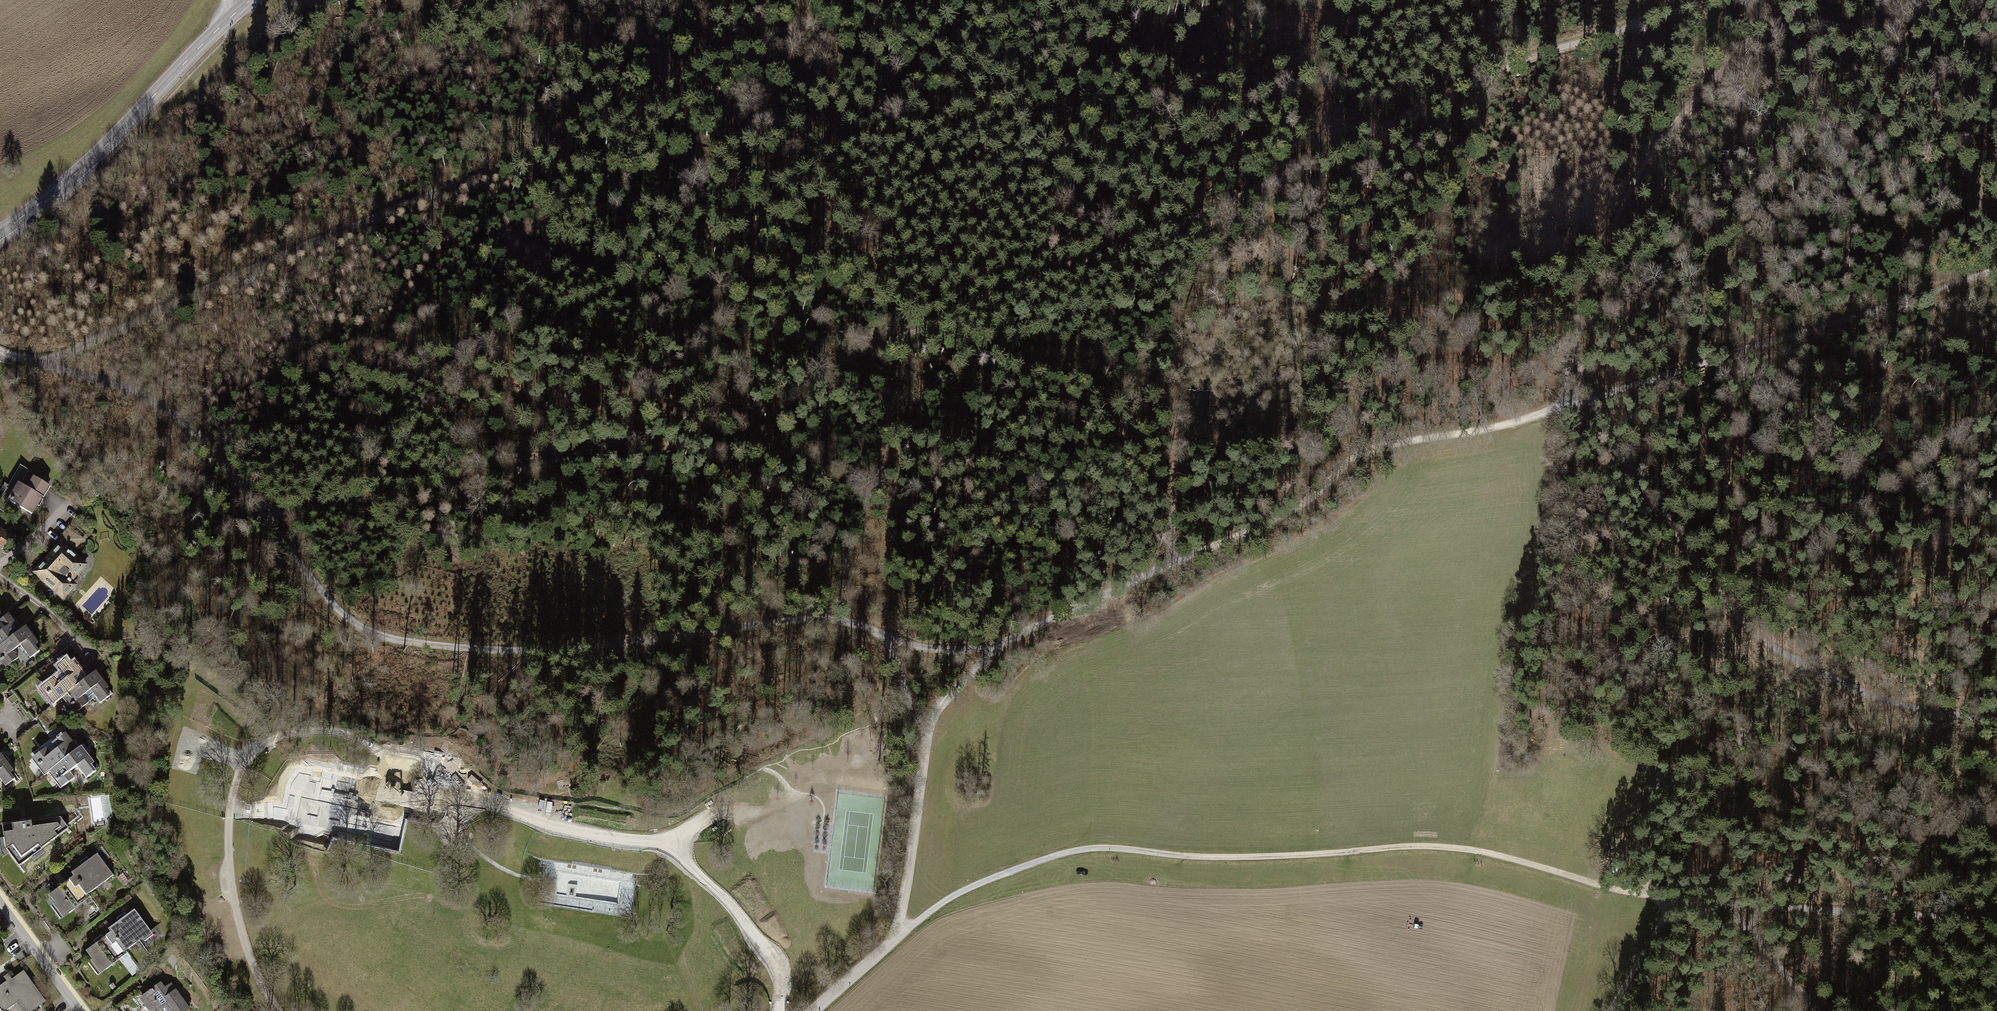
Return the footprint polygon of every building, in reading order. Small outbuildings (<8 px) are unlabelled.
[(15,473),(4,494),(32,510),(49,481),(28,470),(24,478),(15,473)] [(62,540),(34,571),(66,600),(82,583),(75,577),(88,563),(76,552),(88,539),(71,524),(58,537),(62,540)] [(0,525),(0,544),(3,546),(17,535),(0,525)] [(22,627),(11,613),(6,617),(0,621),(0,644),(22,627)] [(5,668),(18,658),(12,650),(22,642),(32,655),(40,649),(35,644),(40,640),(26,623),(22,627),(0,644),(0,662),(5,668)] [(39,687),(53,705),(62,698),(88,677),(76,661),(73,663),(67,656),(57,664),(54,660),(41,671),(48,680),(39,687)] [(62,698),(75,713),(97,695),(102,701),(110,695),(105,689),(109,685),(97,670),(88,677),(62,698)] [(46,749),(33,759),(45,775),(49,772),(80,748),(67,732),(56,741),(53,738),(43,745),(46,749)] [(96,761),(83,745),(80,748),(49,772),(62,788),(75,778),(70,772),(78,765),(88,778),(97,771),(92,765),(96,761)] [(424,749),(416,783),(306,757),(303,769),(339,778),(334,798),(421,819),(424,803),(434,806),(441,779),(457,783),(463,758),(424,749)] [(7,786),(16,778),(12,773),(16,770),(2,751),(0,753),(0,777),(7,786)] [(62,820),(6,823),(9,838),(2,839),(5,852),(10,848),(21,867),(69,832),(62,820)] [(99,852),(72,872),(75,876),(88,894),(115,875),(99,852)] [(88,894),(75,876),(49,895),(65,916),(91,898),(88,894)] [(155,934),(135,908),(108,928),(111,932),(126,951),(145,937),(147,940),(155,934)] [(228,925),(220,914),(213,920),(220,930),(228,925)] [(111,932),(85,951),(103,975),(129,956),(126,951),(111,932)] [(0,986),(0,1009),(1,1010),(6,1010),(21,1001),(28,1010),(32,1010),(47,1001),(24,969),(11,978),(8,974),(4,976),(7,981),(0,986)] [(138,997),(147,1010),(161,1010),(164,1009),(165,1010),(186,1010),(189,1008),(170,981),(164,986),(161,981),(138,997)] [(21,1001),(6,1010),(28,1010),(21,1001)]
